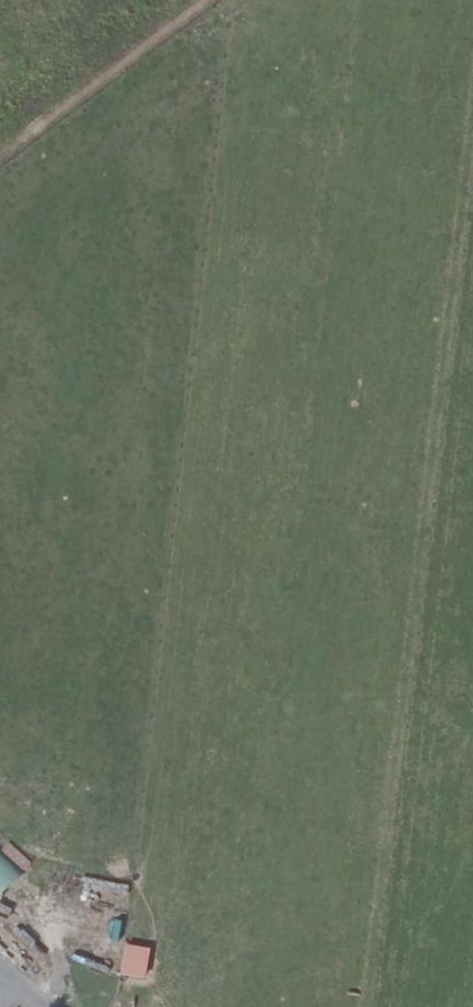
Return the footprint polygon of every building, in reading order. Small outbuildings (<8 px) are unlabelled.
[(22,877),(0,853),(0,897),(22,877)] [(82,951),(113,957),(120,923),(89,917),(82,951)] [(145,980),(151,950),(125,945),(119,975),(145,980)]
